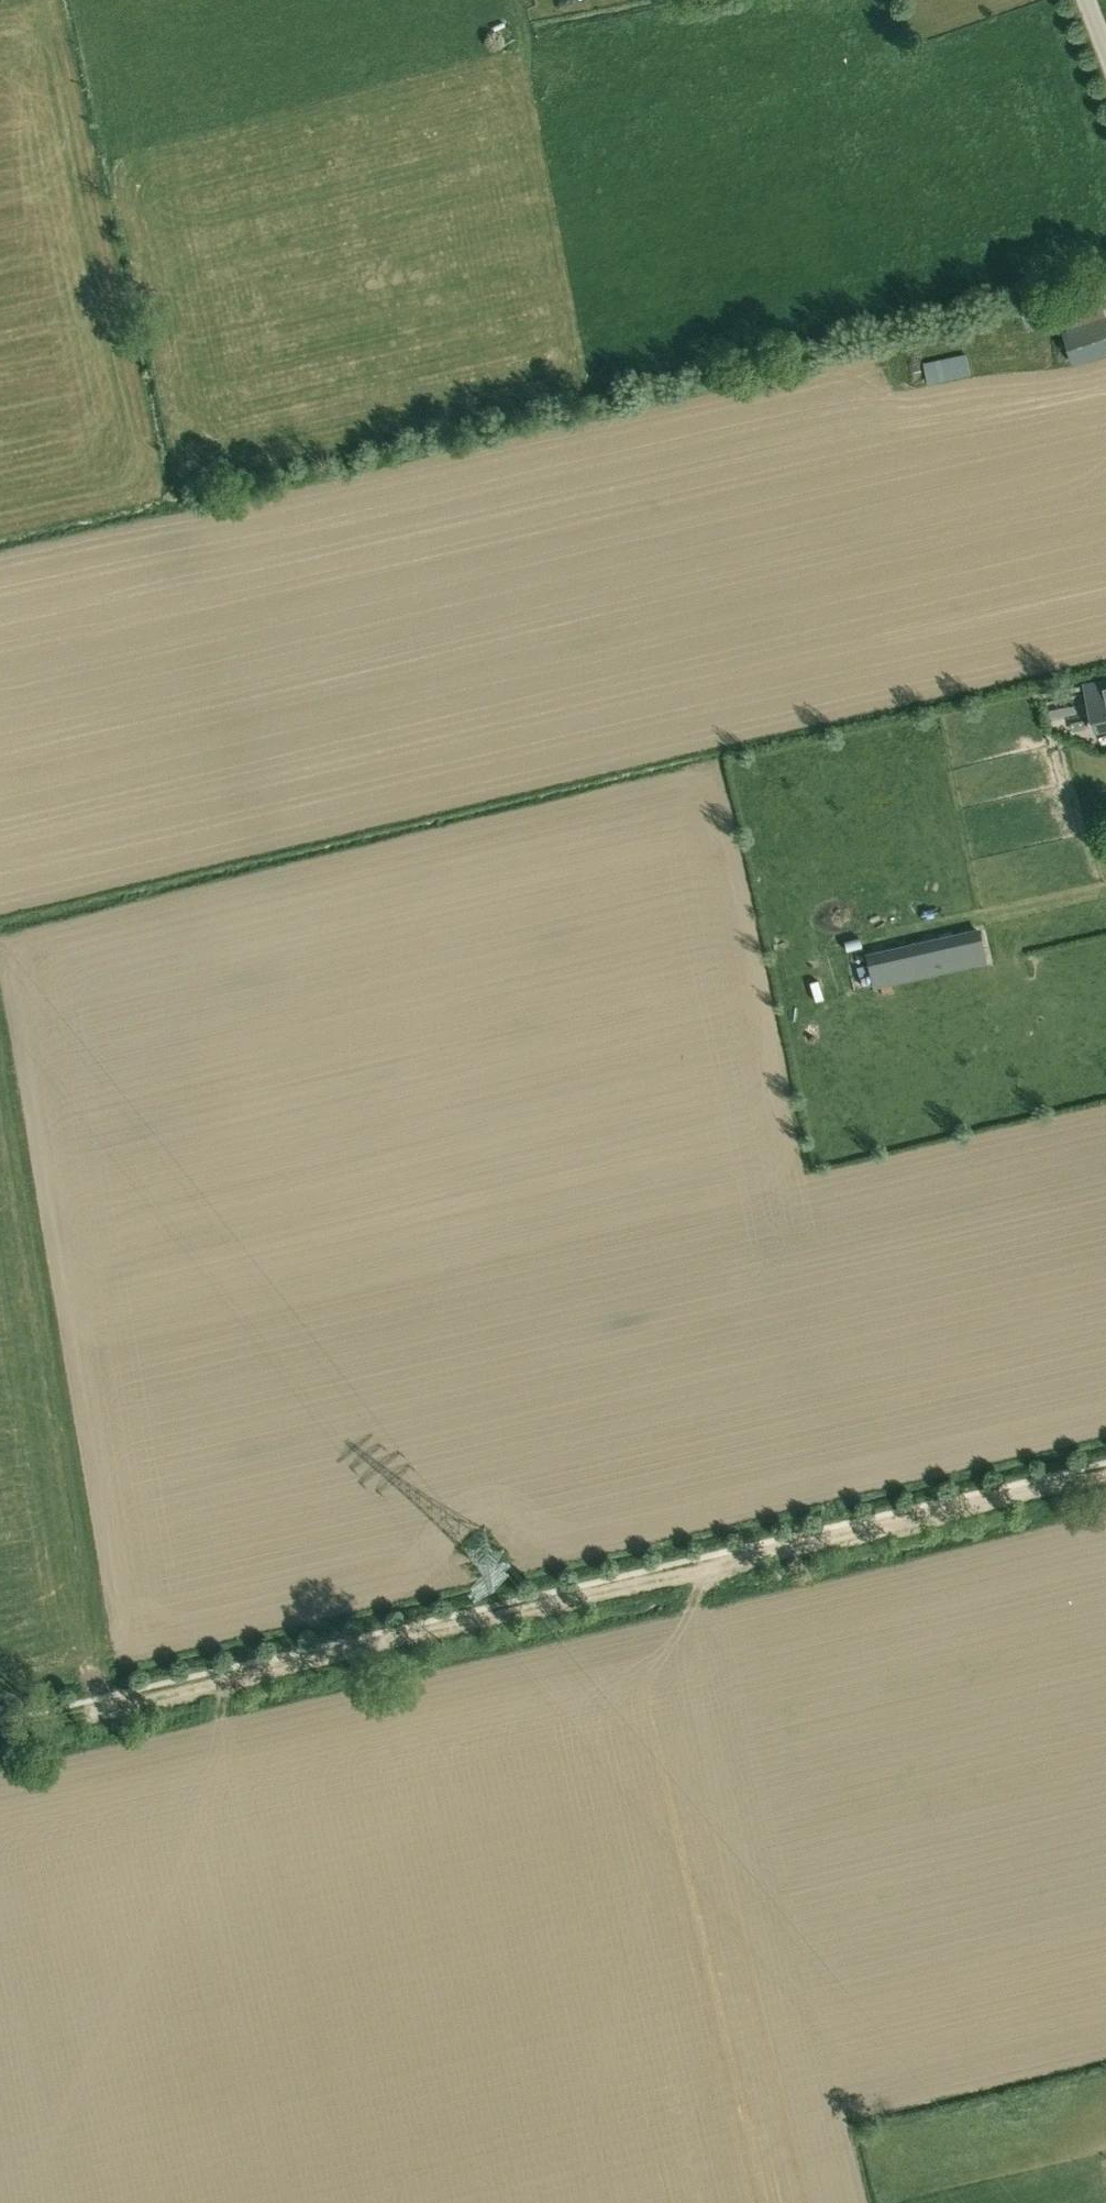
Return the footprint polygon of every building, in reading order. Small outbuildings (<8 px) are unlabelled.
[(1063,330),(1074,364),(1105,353),(1105,277),(1060,293),(1062,298),(1067,313),(1072,327),(1063,330)] [(967,354),(925,363),(930,382),(971,374),(967,354)] [(1085,687),(1095,727),(1105,724),(1105,682),(1085,687)] [(1097,738),(1102,768),(1105,767),(1105,737),(1097,738)] [(865,952),(873,987),(987,961),(979,926),(865,952)]
